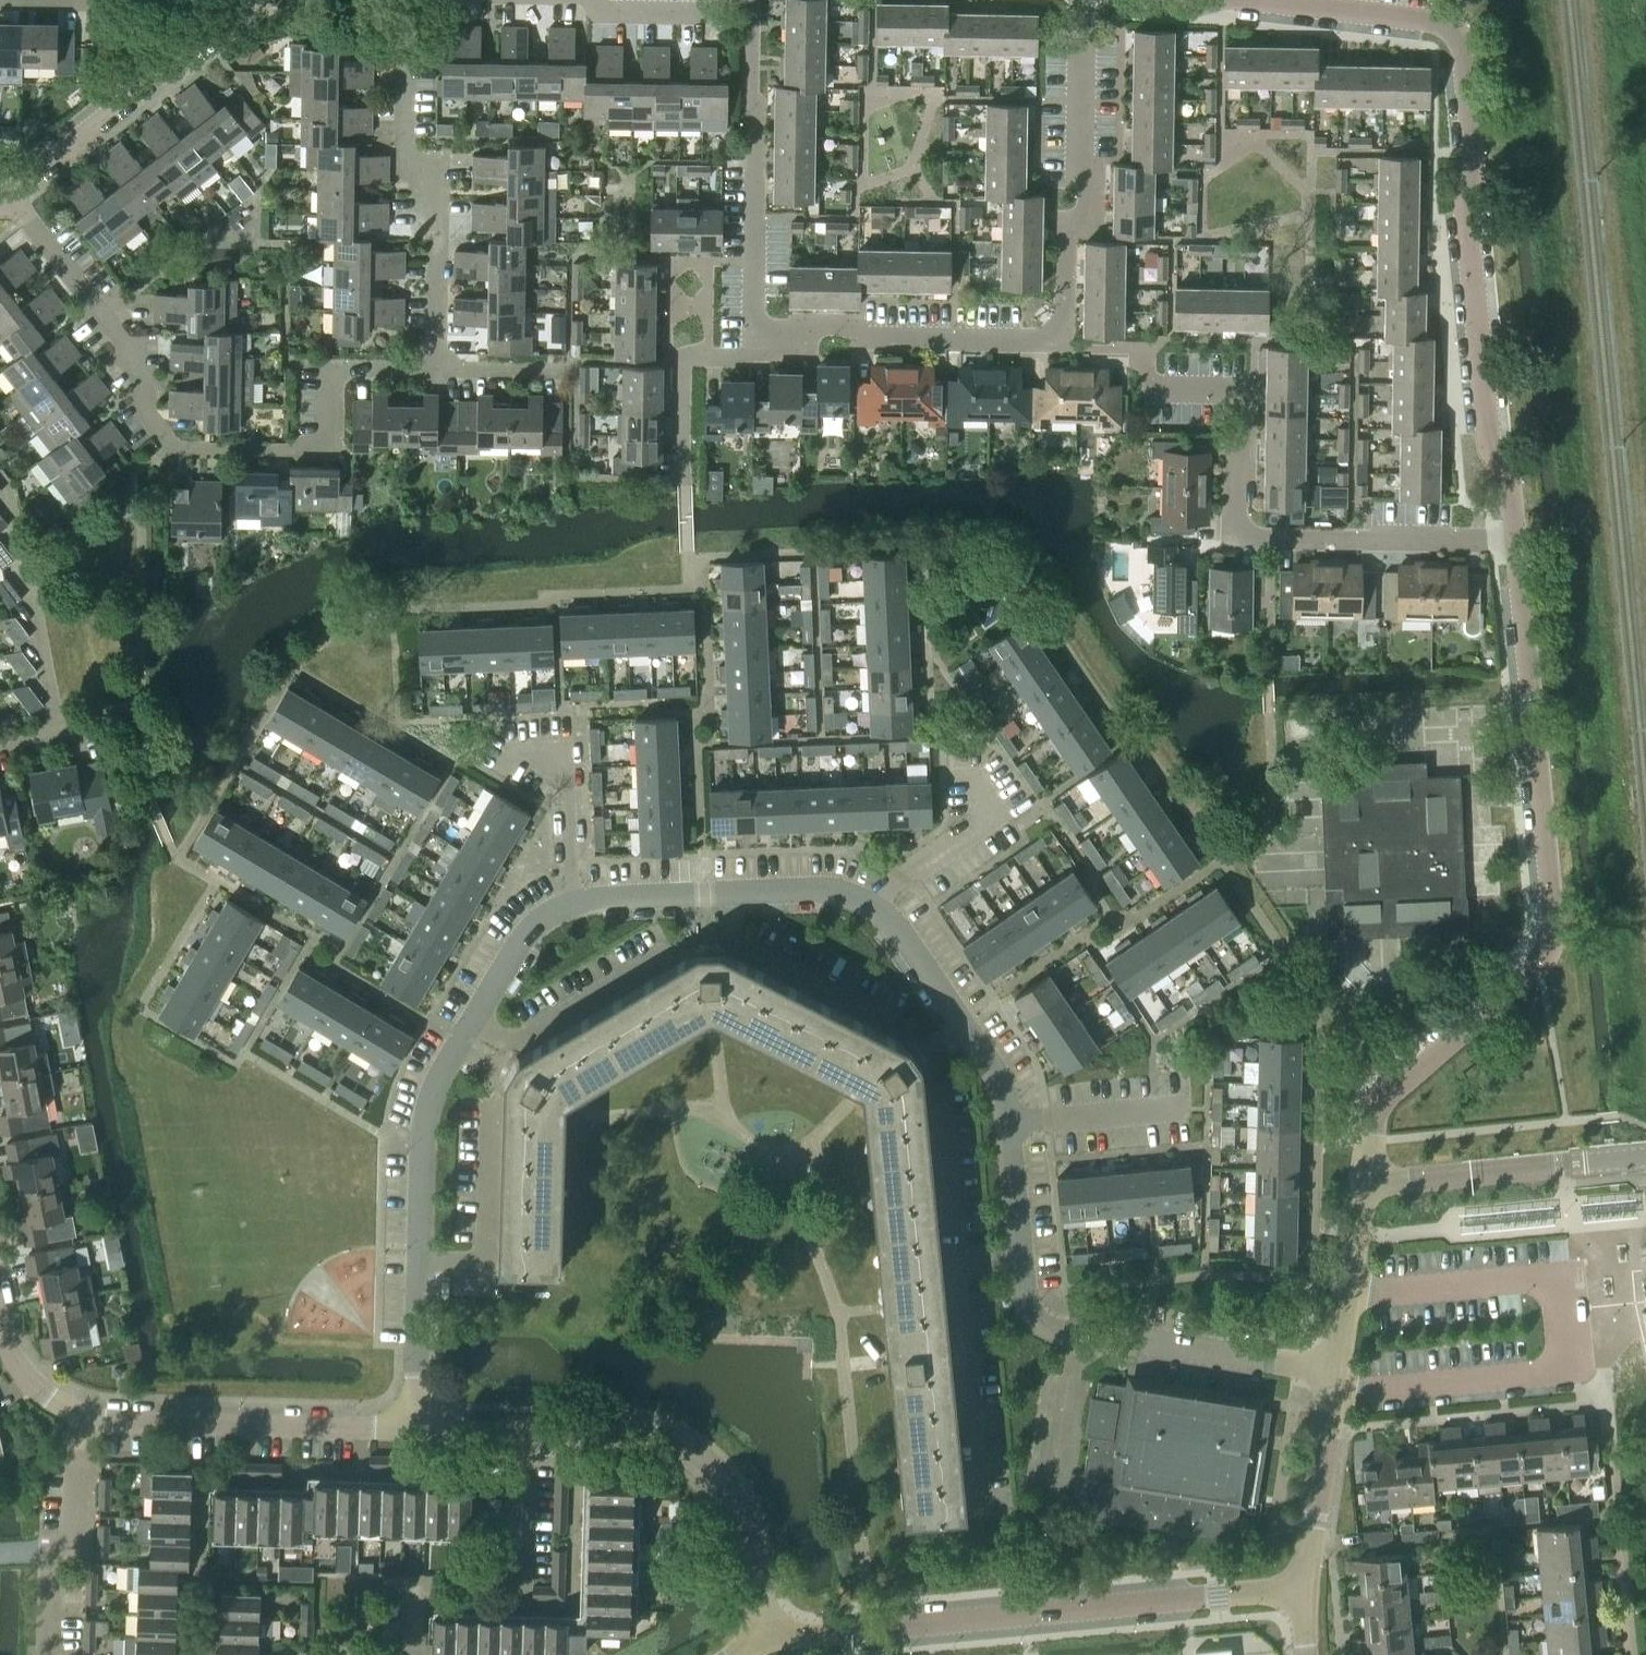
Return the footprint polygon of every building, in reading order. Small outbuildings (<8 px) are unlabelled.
[(826,18),(827,0),(787,0),(787,18),(826,18)] [(901,42),(901,2),(879,2),(878,41),(901,42)] [(923,42),(924,2),(901,2),(901,42),(923,42)] [(946,43),(946,3),(924,2),(923,42),(946,43)] [(969,52),(969,13),(948,12),(948,3),(946,3),(946,43),(945,52),(969,52)] [(859,20),(869,20),(869,9),(859,9),(859,20)] [(992,52),(992,13),(969,13),(969,52),(992,52)] [(1014,53),(1015,13),(992,13),(992,52),(1014,53)] [(1015,13),(1014,53),(1037,53),(1038,14),(1015,13)] [(787,18),(786,40),(826,41),(826,29),(830,29),(831,18),(826,18),(787,18)] [(869,32),(869,20),(859,20),(859,32),(869,32)] [(22,84),(22,63),(22,24),(0,24),(0,84),(22,84)] [(57,24),(22,24),(22,63),(55,63),(55,73),(75,74),(75,33),(57,33),(57,24)] [(465,96),(466,26),(454,26),(454,60),(442,60),(441,96),(465,96)] [(489,97),(489,61),(481,61),(481,26),(466,26),(465,96),(489,97)] [(513,97),(514,27),(502,26),(501,61),(489,61),(489,97),(513,97)] [(537,97),(537,62),(528,62),(528,27),(514,27),(513,97),(537,97)] [(560,98),(561,27),(549,27),(548,62),(537,62),(537,97),(560,98)] [(585,80),(586,80),(586,62),(575,62),(575,28),(561,27),(560,98),(585,98),(585,80)] [(1135,53),(1174,53),(1174,31),(1135,30),(1135,53)] [(786,40),(786,63),(826,64),(830,64),(830,58),(826,57),(826,41),(786,40)] [(265,54),(256,41),(242,52),(250,64),(265,54)] [(1206,54),(1217,54),(1217,42),(1206,42),(1206,54)] [(293,71),(373,72),(374,59),(339,59),(340,48),(316,47),(316,43),(293,43),(293,71)] [(608,116),(609,45),(597,45),(596,80),(586,80),(585,80),(585,98),(584,116),(608,116)] [(632,129),(632,80),(623,80),(624,45),(609,45),(608,116),(609,116),(609,128),(632,129)] [(656,129),(656,46),(644,46),(644,80),(632,80),(632,129),(656,129)] [(680,129),(680,81),(671,81),(671,46),(656,46),(656,129),(680,129)] [(1249,85),(1249,46),(1226,46),(1226,84),(1249,85)] [(1271,85),(1272,46),(1249,46),(1249,85),(1271,85)] [(1293,85),(1294,47),(1272,46),(1271,85),(1293,85)] [(704,129),(704,117),(704,47),(691,47),(691,81),(680,81),(680,129),(704,129)] [(704,47),(704,117),(728,118),(728,82),(717,82),(717,47),(704,47)] [(1317,64),(1319,64),(1320,47),(1294,47),(1293,85),(1316,86),(1317,64)] [(1174,76),(1174,53),(1135,53),(1134,76),(1174,76)] [(858,65),(868,65),(869,54),(858,54),(858,65)] [(1217,66),(1217,54),(1206,54),(1206,65),(1217,66)] [(825,87),(826,64),(786,63),(786,85),(786,86),(816,86),(816,87),(825,87)] [(1340,64),(1319,64),(1317,64),(1316,86),(1316,103),(1339,103),(1340,64)] [(1362,104),(1363,65),(1340,64),(1339,103),(1362,104)] [(868,77),(868,65),(858,65),(858,77),(868,77)] [(1385,104),(1386,65),(1363,65),(1362,104),(1385,104)] [(1408,104),(1409,65),(1386,65),(1385,104),(1408,104)] [(1409,65),(1408,104),(1430,105),(1431,66),(1409,65)] [(373,86),(373,72),(293,71),(292,95),(303,96),(338,96),(338,85),(373,86)] [(889,74),(877,74),(877,85),(889,85),(889,74)] [(923,85),(923,74),(912,74),(912,85),(923,85)] [(923,74),(923,85),(935,85),(935,74),(923,74)] [(1173,99),(1174,76),(1134,76),(1134,98),(1173,99)] [(197,82),(186,90),(229,145),(248,130),(252,135),(266,124),(242,93),(228,104),(227,103),(219,110),(197,82)] [(969,95),(969,84),(957,84),(957,95),(969,95)] [(969,84),(969,95),(980,95),(980,84),(969,84)] [(1013,95),(1013,84),(1002,84),(1002,95),(1013,95)] [(1013,84),(1013,95),(1025,95),(1025,84),(1013,84)] [(786,86),(786,85),(777,85),(776,108),(816,109),(816,87),(816,86),(786,86)] [(1205,98),(1216,99),(1216,87),(1205,87),(1205,98)] [(186,90),(176,98),(197,126),(189,132),(211,159),(229,145),(186,90)] [(303,96),(303,108),(303,120),(372,121),(373,107),(338,107),(338,96),(303,96)] [(1173,122),(1173,99),(1134,98),(1134,121),(1173,122)] [(1216,110),(1216,99),(1205,98),(1205,110),(1216,110)] [(848,110),(859,110),(859,99),(848,99),(848,110)] [(988,126),(1026,127),(1027,104),(988,104),(988,126)] [(776,108),(776,131),(816,132),(816,119),(820,119),(820,109),(816,109),(776,108)] [(859,122),(859,110),(848,110),(848,122),(859,122)] [(159,111),(148,119),(192,174),(191,174),(199,184),(218,169),(211,159),(189,132),(181,139),(159,111)] [(944,127),(955,127),(955,116),(944,116),(944,127)] [(1248,128),(1248,117),(1237,117),(1237,128),(1248,128)] [(1248,117),(1248,128),(1260,128),(1260,117),(1248,117)] [(1293,128),(1293,117),(1281,117),(1281,128),(1293,128)] [(1293,117),(1293,128),(1304,128),(1304,118),(1293,117)] [(148,119),(138,128),(159,155),(152,162),(173,189),(180,198),(199,184),(191,174),(192,174),(148,119)] [(372,133),(372,121),(303,120),(302,144),(308,144),(319,144),(319,143),(338,144),(338,143),(338,133),(372,133)] [(489,120),(476,120),(476,136),(489,136),(489,120)] [(538,137),(559,137),(560,122),(538,121),(538,137)] [(1173,144),(1173,122),(1134,121),(1133,144),(1173,144)] [(1026,150),(1026,127),(988,126),(988,149),(1026,150)] [(955,139),(955,127),(944,127),(944,138),(955,139)] [(815,155),(816,132),(776,131),(775,154),(815,155)] [(266,132),(266,144),(276,144),(276,133),(266,132)] [(1205,143),(1216,143),(1216,132),(1205,132),(1205,143)] [(1315,146),(1326,146),(1326,136),(1315,135),(1315,146)] [(1360,147),(1360,136),(1349,136),(1349,147),(1360,147)] [(1360,136),(1360,147),(1372,147),(1372,136),(1360,136)] [(1405,148),(1405,137),(1394,137),(1393,148),(1405,148)] [(1417,148),(1417,137),(1405,137),(1405,148),(1417,148)] [(122,140),(112,148),(155,203),(173,189),(152,162),(144,168),(122,140)] [(319,167),(389,168),(389,155),(354,154),(355,143),(338,143),(338,144),(319,143),(319,144),(308,144),(307,167),(319,168),(319,167)] [(859,143),(848,143),(848,144),(848,154),(848,155),(859,155),(859,143)] [(1216,155),(1216,143),(1205,143),(1204,155),(1216,155)] [(474,156),(474,168),(544,169),(544,145),(509,144),(509,157),(474,156)] [(1172,167),(1173,144),(1133,144),(1133,164),(1133,166),(1154,166),(1172,167)] [(112,148),(101,156),(123,184),(115,190),(137,218),(155,203),(112,148)] [(1026,172),(1026,150),(988,149),(988,172),(1026,172)] [(775,154),(775,177),(815,177),(815,163),(819,163),(820,155),(815,155),(775,154)] [(859,155),(848,155),(848,166),(859,166),(859,155)] [(1380,156),(1380,179),(1419,180),(1419,157),(1380,156)] [(943,172),(954,172),(954,161),(943,160),(943,172)] [(1133,166),(1133,164),(1114,164),(1114,189),(1154,190),(1154,166),(1133,166)] [(665,165),(653,165),(653,176),(665,176),(665,165)] [(699,176),(699,165),(688,165),(688,176),(699,176)] [(699,165),(699,176),(711,176),(711,165),(699,165)] [(389,181),(389,168),(319,167),(319,168),(319,191),(354,191),(354,181),(389,181)] [(1336,178),(1347,179),(1347,167),(1336,167),(1336,178)] [(474,168),(474,182),(508,183),(508,193),(555,194),(556,170),(544,170),(544,169),(474,168)] [(85,169),(75,177),(125,242),(144,227),(137,218),(115,190),(107,196),(85,169)] [(954,183),(954,172),(943,172),(943,183),(954,183)] [(1025,195),(1025,194),(1026,172),(988,172),(987,196),(1004,196),(1004,195),(1025,195)] [(75,177),(64,185),(86,213),(77,220),(97,245),(94,247),(103,259),(125,242),(75,177)] [(775,199),(807,200),(807,214),(819,214),(819,192),(815,192),(815,177),(775,177),(775,199)] [(1186,188),(1197,189),(1197,177),(1186,177),(1186,188)] [(1346,190),(1347,179),(1336,178),(1336,190),(1346,190)] [(1380,179),(1380,203),(1418,203),(1419,180),(1380,179)] [(247,183),(235,192),(242,201),(254,192),(253,192),(247,183)] [(1197,200),(1197,189),(1186,188),(1186,200),(1197,200)] [(851,189),(840,189),(841,201),(852,201),(851,189)] [(1153,212),(1154,190),(1114,189),(1114,212),(1153,212)] [(354,202),(354,191),(319,191),(318,215),(388,215),(388,202),(354,202)] [(474,202),(473,217),(543,218),(543,217),(555,217),(555,194),(508,193),(508,203),(474,202)] [(1004,217),(1042,218),(1043,195),(1025,194),(1025,195),(1004,195),(1004,196),(1004,217)] [(594,195),(585,195),(594,201),(600,205),(600,195),(594,195)] [(676,208),(675,248),(698,248),(699,209),(698,209),(698,198),(676,198),(676,208)] [(1380,203),(1379,224),(1418,225),(1418,203),(1380,203)] [(872,216),(872,227),(883,228),(884,217),(884,205),(882,205),(872,205),(872,216)] [(884,205),(884,217),(895,217),(895,206),(884,205)] [(928,217),(928,206),(917,206),(917,217),(928,217)] [(928,206),(928,217),(940,217),(940,206),(928,206)] [(960,206),(960,217),(971,218),(981,218),(982,206),(971,206),(960,206)] [(675,248),(676,208),(675,208),(652,208),(652,247),(675,248)] [(699,209),(698,248),(722,248),(722,209),(699,209)] [(1153,234),(1153,212),(1114,212),(1113,234),(1153,234)] [(1335,223),(1346,223),(1346,212),(1335,212),(1335,223)] [(388,229),(388,215),(318,215),(318,240),(335,241),(335,239),(353,239),(353,238),(353,228),(388,229)] [(473,217),(473,229),(507,229),(507,239),(525,240),(525,242),(543,242),(554,242),(555,217),(543,217),(543,218),(473,217)] [(960,217),(960,229),(971,229),(971,218),(960,217)] [(1042,241),(1042,218),(1004,217),(1004,240),(1042,241)] [(592,228),(592,219),(579,218),(579,228),(592,228)] [(804,222),(793,222),(792,232),(804,232),(804,222)] [(839,233),(839,222),(827,222),(827,233),(839,233)] [(839,222),(839,233),(850,233),(851,223),(839,222)] [(1196,222),(1185,222),(1185,235),(1196,235),(1196,222)] [(1345,235),(1346,223),(1335,223),(1335,235),(1345,235)] [(1379,224),(1379,248),(1418,248),(1418,225),(1379,224)] [(334,264),(405,265),(405,251),(370,250),(370,238),(353,238),(353,239),(335,239),(335,241),(334,264)] [(455,250),(454,264),(524,265),(525,242),(525,240),(507,239),(489,239),(489,250),(455,250)] [(1042,264),(1042,241),(1004,240),(1003,263),(1042,264)] [(1085,265),(1124,265),(1125,243),(1085,242),(1085,265)] [(1200,254),(1200,244),(1188,243),(1188,254),(1200,254)] [(1200,244),(1200,254),(1212,254),(1212,244),(1200,244)] [(1245,255),(1245,244),(1233,244),(1233,254),(1245,255)] [(1245,244),(1245,255),(1257,255),(1257,245),(1245,244)] [(928,250),(928,289),(951,289),(951,250),(934,250),(934,245),(927,245),(927,250),(928,250)] [(29,258),(20,248),(0,264),(0,281),(29,258)] [(1379,248),(1379,268),(1417,269),(1418,248),(1379,248)] [(882,288),(883,249),(860,249),(860,266),(859,288),(861,288),(882,288)] [(905,288),(906,249),(883,249),(882,288),(905,288)] [(928,289),(928,250),(927,250),(906,249),(905,288),(928,289)] [(959,262),(970,262),(971,250),(959,250),(959,262)] [(1157,267),(1168,267),(1168,255),(1157,255),(1157,267)] [(1334,267),(1345,268),(1345,256),(1334,256),(1334,267)] [(16,298),(10,290),(37,269),(29,258),(0,281),(0,311),(16,298)] [(970,274),(970,262),(959,262),(959,274),(970,274)] [(1041,286),(1042,264),(1003,263),(1003,286),(1041,286)] [(404,278),(405,265),(334,264),(334,288),(369,288),(369,277),(404,278)] [(454,264),(454,276),(489,277),(489,288),(524,289),(524,265),(454,264)] [(583,264),(572,264),(572,276),(572,287),(582,287),(583,276),(583,264)] [(615,264),(615,287),(655,288),(655,280),(661,281),(661,265),(615,264)] [(814,304),(814,265),(792,265),(791,293),(791,304),(814,304)] [(836,305),(837,266),(814,265),(814,304),(836,305)] [(1124,288),(1124,265),(1085,265),(1085,288),(1124,288)] [(859,288),(860,266),(837,266),(836,305),(861,305),(861,288),(859,288)] [(1168,279),(1168,267),(1157,267),(1157,278),(1168,279)] [(1345,279),(1345,268),(1334,267),(1334,279),(1345,279)] [(1379,268),(1378,292),(1386,292),(1417,293),(1417,291),(1417,269),(1379,268)] [(155,307),(236,308),(236,279),(223,279),(223,284),(190,283),(190,294),(155,293),(155,307)] [(57,295),(49,285),(23,306),(16,298),(0,311),(0,335),(2,338),(57,295)] [(290,286),(290,310),(301,310),(301,286),(290,286)] [(582,287),(572,287),(572,299),(582,299),(582,287)] [(655,310),(655,288),(615,287),(615,310),(655,310)] [(1199,327),(1199,287),(1176,287),(1176,326),(1199,327)] [(1222,327),(1222,287),(1199,287),(1199,327),(1222,327)] [(1245,327),(1245,288),(1222,287),(1222,327),(1245,327)] [(369,298),(369,288),(334,288),(334,311),(404,312),(404,298),(369,298)] [(453,297),(453,311),(524,312),(524,289),(489,288),(489,297),(453,297)] [(1124,311),(1124,288),(1085,288),(1084,310),(1124,311)] [(1245,288),(1245,327),(1268,328),(1268,288),(1245,288)] [(1386,292),(1386,314),(1425,315),(1425,293),(1426,292),(1417,291),(1417,293),(1386,292)] [(32,347),(32,348),(47,336),(39,326),(65,306),(57,295),(2,338),(17,357),(18,358),(32,347)] [(1156,311),(1167,311),(1167,300),(1156,300),(1156,311)] [(1333,313),(1344,314),(1344,302),(1334,302),(1333,313)] [(235,332),(236,308),(155,307),(155,320),(189,321),(189,333),(206,333),(206,332),(224,332),(235,332)] [(615,310),(615,325),(610,324),(610,333),(615,333),(655,333),(655,310),(615,310)] [(1123,334),(1124,311),(1084,310),(1084,333),(1123,334)] [(404,324),(404,312),(334,311),(333,334),(368,335),(368,323),(404,324)] [(453,311),(453,323),(488,324),(487,336),(489,336),(488,354),(531,354),(531,336),(523,335),(524,312),(453,311)] [(1167,323),(1167,311),(1156,311),(1156,323),(1167,323)] [(1344,325),(1344,314),(1333,313),(1333,325),(1344,325)] [(1386,314),(1386,338),(1394,339),(1425,339),(1425,338),(1425,315),(1386,314)] [(571,332),(582,333),(582,320),(572,320),(571,332)] [(251,332),(235,332),(224,332),(206,332),(206,333),(206,343),(172,343),(171,356),(240,358),(240,357),(240,351),(247,351),(251,347),(251,332)] [(582,343),(582,333),(571,332),(571,343),(582,343)] [(655,356),(655,333),(615,333),(615,356),(655,356)] [(19,387),(74,345),(65,334),(38,355),(32,348),(32,347),(18,358),(17,357),(3,368),(19,387)] [(1394,339),(1394,360),(1433,361),(1433,339),(1433,338),(1425,338),(1425,339),(1394,339)] [(23,414),(61,384),(55,376),(82,355),(74,345),(19,387),(9,395),(23,414)] [(1267,348),(1267,370),(1306,371),(1307,348),(1267,348)] [(1358,360),(1369,360),(1369,349),(1358,348),(1358,360)] [(1339,360),(1350,361),(1350,349),(1339,349),(1339,360)] [(252,357),(240,357),(240,358),(171,356),(171,371),(205,371),(205,381),(251,382),(252,357)] [(1369,372),(1369,360),(1358,360),(1358,372),(1369,372)] [(1394,360),(1394,384),(1433,384),(1433,361),(1394,360)] [(801,389),(800,421),(800,430),(818,430),(818,413),(849,413),(850,382),(850,365),(827,365),(827,362),(820,362),(819,363),(818,363),(817,365),(817,366),(817,389),(802,389),(801,389)] [(902,411),(903,366),(873,365),(873,382),(859,382),(859,424),(873,424),(873,410),(902,411)] [(946,425),(946,387),(932,386),(932,366),(903,366),(902,411),(931,411),(931,425),(946,425)] [(622,383),(618,383),(618,390),(622,390),(662,390),(662,367),(623,367),(622,383)] [(989,412),(990,368),(960,367),(960,387),(946,387),(946,425),(961,425),(961,412),(989,412)] [(1033,427),(1033,390),(1019,390),(1020,368),(990,368),(989,412),(989,415),(1018,416),(1018,426),(1033,427)] [(1076,416),(1076,414),(1077,369),(1048,369),(1047,391),(1033,390),(1033,427),(1048,427),(1048,416),(1076,416)] [(1077,369),(1076,414),(1105,415),(1105,428),(1120,428),(1120,386),(1107,386),(1107,369),(1077,369)] [(1267,370),(1267,393),(1306,394),(1306,371),(1267,370)] [(38,432),(102,381),(94,371),(67,392),(61,384),(23,414),(38,432)] [(753,397),(753,429),(770,429),(770,421),(800,421),(801,389),(802,389),(802,373),(780,373),(780,371),(775,371),(774,371),(772,371),(771,372),(771,373),(770,375),(770,397),(754,397),(753,397)] [(578,390),(590,390),(590,379),(578,379),(578,390)] [(705,405),(705,437),(721,437),(721,429),(753,429),(753,397),(754,397),(755,381),(731,381),(731,379),(725,379),(723,379),(722,380),(721,381),(721,382),(721,405),(705,405)] [(76,432),(76,433),(90,422),(83,413),(111,392),(102,381),(38,432),(52,450),(61,442),(62,443),(76,432)] [(251,404),(251,382),(205,381),(205,390),(171,390),(171,403),(239,404),(251,404)] [(1349,395),(1349,383),(1339,383),(1339,394),(1349,395)] [(1394,384),(1393,405),(1432,406),(1433,384),(1394,384)] [(590,402),(590,390),(578,390),(578,402),(590,402)] [(622,390),(618,390),(618,398),(622,398),(622,413),(662,413),(662,390),(622,390)] [(1267,393),(1266,416),(1306,416),(1306,394),(1267,393)] [(1358,405),(1368,405),(1368,393),(1358,393),(1358,405)] [(1349,406),(1349,395),(1339,394),(1339,406),(1349,406)] [(405,444),(406,402),(388,402),(388,397),(373,396),(372,404),(353,404),(352,451),(373,451),(374,443),(405,444)] [(457,452),(457,406),(438,405),(438,397),(423,397),(423,402),(406,402),(405,444),(435,444),(435,452),(457,452)] [(509,445),(510,403),(492,403),(492,397),(477,397),(477,406),(457,406),(457,452),(478,453),(478,445),(509,445)] [(510,403),(509,445),(541,446),(541,453),(561,454),(562,407),(542,406),(542,398),(528,397),(528,404),(510,403)] [(239,429),(239,404),(171,403),(170,416),(204,417),(204,428),(239,429)] [(1368,416),(1368,405),(1358,405),(1358,416),(1368,416)] [(1393,405),(1393,428),(1401,428),(1432,429),(1432,427),(1432,406),(1393,405)] [(590,413),(578,413),(578,423),(578,436),(590,436),(590,423),(590,413)] [(662,413),(622,413),(622,436),(662,436),(662,413)] [(1266,416),(1266,438),(1305,439),(1306,416),(1266,416)] [(53,480),(117,430),(109,419),(82,440),(76,433),(76,432),(62,443),(61,442),(52,450),(38,461),(53,480)] [(1349,439),(1349,427),(1338,427),(1338,439),(1349,439)] [(1401,443),(1395,443),(1395,451),(1401,451),(1440,451),(1440,427),(1432,427),(1432,429),(1401,428),(1401,443)] [(936,440),(945,440),(946,429),(936,428),(936,440)] [(117,430),(53,480),(79,513),(105,493),(94,479),(106,470),(99,462),(126,441),(117,430)] [(958,432),(950,431),(950,444),(958,444),(958,432)] [(590,436),(578,436),(578,446),(590,446),(590,436)] [(622,458),(613,458),(613,475),(647,475),(647,459),(662,459),(662,436),(622,436),(622,458)] [(1266,438),(1266,461),(1305,462),(1305,439),(1266,438)] [(1357,450),(1367,450),(1368,439),(1357,438),(1357,450)] [(1348,450),(1349,439),(1338,439),(1338,450),(1348,450)] [(1165,487),(1212,487),(1212,457),(1195,457),(1196,441),(1152,441),(1152,457),(1165,457),(1165,487)] [(0,449),(0,463),(9,456),(2,447),(0,449)] [(1367,462),(1367,450),(1357,450),(1357,462),(1367,462)] [(1401,451),(1395,451),(1395,458),(1401,458),(1400,474),(1440,475),(1440,451),(1401,451)] [(1266,461),(1265,484),(1304,484),(1305,462),(1266,461)] [(1318,466),(1318,481),(1335,482),(1336,466),(1318,466)] [(291,510),(323,510),(323,505),(337,505),(337,511),(352,511),(352,483),(339,483),(339,468),(290,468),(290,483),(291,483),(291,510)] [(291,483),(290,483),(278,483),(278,472),(237,472),(237,484),(237,518),(261,518),(261,525),(291,525),(291,510),(291,483)] [(1337,484),(1348,484),(1348,472),(1337,472),(1337,484)] [(1395,487),(1395,497),(1400,497),(1439,497),(1440,475),(1400,474),(1400,488),(1395,487)] [(772,492),(772,486),(773,476),(753,476),(753,492),(772,492)] [(206,489),(174,488),(173,532),(199,532),(199,540),(221,540),(222,484),(222,480),(206,480),(206,489)] [(1260,484),(1260,490),(1265,490),(1265,506),(1290,507),(1289,522),(1304,522),(1304,507),(1304,484),(1265,484),(1260,484)] [(1356,484),(1356,496),(1367,496),(1367,484),(1356,484)] [(1321,507),(1348,508),(1348,486),(1322,486),(1321,507)] [(1211,518),(1212,487),(1165,487),(1164,516),(1151,516),(1151,532),(1177,532),(1194,532),(1194,518),(1211,518)] [(706,489),(706,502),(718,502),(722,501),(722,489),(706,489)] [(8,524),(0,514),(0,531),(8,524)] [(65,533),(61,528),(56,522),(44,531),(49,537),(53,542),(65,533)] [(3,568),(15,558),(0,540),(0,579),(4,578),(3,568)] [(1148,546),(1148,562),(1154,562),(1153,612),(1178,612),(1178,635),(1197,635),(1197,580),(1187,580),(1188,562),(1177,561),(1177,546),(1148,546)] [(863,580),(911,578),(911,569),(904,569),(904,555),(862,557),(863,580)] [(715,587),(763,584),(762,562),(721,564),(722,578),(714,578),(715,587)] [(1327,612),(1328,564),(1294,564),(1294,570),(1280,570),(1279,616),(1296,617),(1296,611),(1327,612)] [(1328,564),(1327,612),(1359,612),(1359,618),(1375,618),(1375,571),(1360,571),(1360,564),(1328,564)] [(818,582),(828,581),(827,565),(817,565),(818,582)] [(1432,613),(1433,566),(1400,565),(1399,572),(1384,572),(1384,618),(1400,618),(1400,613),(1432,613)] [(801,583),(810,582),(810,566),(800,566),(801,583)] [(1482,613),(1479,613),(1480,573),(1465,573),(1465,566),(1433,566),(1432,613),(1462,614),(1462,627),(1463,631),(1466,634),(1470,636),(1474,636),(1478,634),(1481,632),(1482,628),(1482,613)] [(1252,570),(1211,569),(1211,626),(1251,626),(1252,570)] [(0,579),(0,595),(10,608),(23,597),(7,577),(4,578),(0,579)] [(864,602),(906,600),(905,586),(912,586),(911,578),(863,580),(864,602)] [(828,581),(818,582),(819,598),(829,598),(828,581)] [(810,582),(801,583),(801,599),(811,599),(810,582)] [(723,608),(764,606),(763,584),(715,587),(715,595),(722,594),(723,608)] [(1112,598),(1108,600),(1119,623),(1128,619),(1134,616),(1123,593),(1112,598)] [(865,624),(913,622),(913,613),(906,614),(906,600),(864,602),(865,624)] [(650,652),(671,651),(669,602),(661,602),(661,610),(648,610),(650,652)] [(669,602),(671,651),(694,650),(692,608),(678,609),(677,602),(669,602)] [(606,654),(628,653),(626,604),(618,604),(618,611),(604,612),(606,654)] [(650,652),(648,610),(635,611),(634,604),(626,604),(628,653),(650,652)] [(561,656),(584,655),(582,606),(573,606),(574,613),(559,614),(561,656)] [(606,654),(604,612),(591,613),(591,606),(582,606),(584,655),(606,654)] [(716,630),(765,628),(764,606),(723,608),(723,622),(716,622),(716,630)] [(820,625),(830,625),(829,608),(820,609),(820,625)] [(803,626),(812,626),(811,609),(802,610),(803,626)] [(15,616),(0,619),(0,623),(18,645),(30,636),(15,616)] [(528,618),(530,666),(552,665),(550,624),(537,624),(536,617),(528,618)] [(508,667),(530,666),(528,618),(519,618),(519,625),(506,626),(508,667)] [(1001,665),(1036,641),(1028,630),(1034,626),(1029,618),(989,646),(1001,665)] [(508,667),(506,626),(493,626),(492,619),(484,620),(486,668),(508,667)] [(465,669),(486,668),(484,620),(476,620),(476,627),(463,628),(465,669)] [(420,671),(442,670),(440,621),(432,621),(432,629),(418,630),(420,671)] [(465,669),(463,628),(449,628),(449,621),(440,621),(442,670),(465,669)] [(866,646),(907,644),(907,630),(914,630),(913,622),(865,624),(866,646)] [(830,625),(820,625),(821,642),(831,641),(830,625)] [(812,626),(803,626),(804,643),(813,642),(812,626)] [(724,652),(766,650),(765,628),(716,630),(717,639),(724,638),(724,652)] [(1014,683),(1054,655),(1049,648),(1043,652),(1036,641),(1001,665),(1014,683)] [(867,667),(915,665),(915,657),(908,657),(907,644),(866,646),(867,667)] [(37,670),(21,650),(3,654),(25,681),(37,670)] [(718,674),(767,671),(766,650),(724,652),(725,665),(718,666),(718,674)] [(822,669),(832,669),(831,652),(822,653),(822,669)] [(804,670),(814,670),(813,653),(803,654),(804,670)] [(1026,701),(1060,677),(1053,666),(1059,662),(1054,655),(1014,683),(1026,701)] [(1291,655),(1278,655),(1278,669),(1291,669),(1291,655)] [(959,665),(951,670),(960,684),(964,690),(984,675),(971,657),(959,665)] [(868,689),(909,687),(909,674),(916,673),(915,665),(867,667),(868,689)] [(832,669),(822,669),(823,685),(833,685),(832,669)] [(814,670),(804,670),(805,687),(815,686),(814,670)] [(727,695),(768,693),(767,671),(718,674),(719,682),(726,681),(727,695)] [(1039,719),(1079,691),(1074,684),(1068,688),(1060,677),(1026,701),(1039,719)] [(28,685),(10,688),(30,714),(43,704),(28,685)] [(673,687),(673,696),(690,696),(690,686),(673,687)] [(657,697),(673,696),(673,687),(656,687),(657,697)] [(869,711),(917,708),(917,700),(910,700),(909,687),(868,689),(869,711)] [(285,735),(310,693),(303,689),(299,695),(287,688),(266,724),(285,735)] [(629,689),(630,698),(646,698),(646,688),(629,689)] [(613,699),(630,698),(629,689),(613,689),(613,699)] [(586,691),(586,700),(602,700),(602,690),(586,691)] [(570,701),(586,700),(586,691),(569,691),(570,701)] [(977,709),(985,704),(976,691),(968,696),(977,709)] [(1051,737),(1085,714),(1077,702),(1083,698),(1079,691),(1039,719),(1051,737)] [(546,692),(532,693),(532,701),(533,711),(549,710),(549,700),(547,701),(546,692)] [(304,746),(325,711),(314,704),(318,697),(310,693),(285,735),(304,746)] [(720,717),(769,715),(768,693),(727,695),(727,708),(720,709),(720,717)] [(824,712),(834,712),(833,695),(824,696),(824,712)] [(806,713),(816,713),(815,696),(806,697),(806,713)] [(519,702),(516,702),(516,711),(533,711),(532,701),(519,702)] [(472,714),(489,713),(488,703),(472,704),(472,714)] [(488,703),(489,713),(505,712),(505,703),(488,703)] [(985,704),(977,709),(986,723),(994,717),(985,704)] [(429,716),(446,715),(445,705),(429,706),(429,716)] [(445,705),(446,715),(462,714),(462,705),(445,705)] [(917,708),(869,711),(870,733),(911,731),(911,717),(918,716),(917,708)] [(323,757),(348,715),(341,711),(337,717),(325,711),(304,746),(323,757)] [(834,712),(824,712),(825,729),(835,728),(834,712)] [(816,713),(806,713),(807,730),(817,729),(816,713)] [(1063,755),(1103,727),(1099,721),(1093,725),(1085,714),(1051,737),(1063,755)] [(342,768),(363,733),(351,726),(355,720),(348,715),(323,757),(342,768)] [(769,715),(720,717),(720,725),(728,725),(728,740),(770,738),(769,715)] [(635,721),(636,744),(684,742),(684,733),(676,734),(676,719),(635,721)] [(1000,744),(1009,738),(999,725),(991,730),(1000,744)] [(1103,727),(1063,755),(1076,773),(1110,750),(1102,738),(1108,734),(1103,727)] [(589,745),(599,745),(598,729),(588,729),(589,745)] [(360,779),(385,737),(378,733),(374,740),(363,733),(342,768),(360,779)] [(380,791),(401,755),(389,748),(392,742),(385,737),(360,779),(380,791)] [(1009,738),(1000,744),(1009,757),(1018,751),(1009,738)] [(904,741),(905,751),(921,750),(921,740),(904,741)] [(888,751),(905,751),(904,741),(888,741),(888,751)] [(637,765),(678,764),(677,750),(685,750),(684,742),(636,744),(637,765)] [(861,743),(862,753),(878,752),(878,742),(861,743)] [(845,753),(862,753),(861,743),(845,743),(845,753)] [(802,755),(818,755),(818,744),(801,745),(802,755)] [(818,744),(818,755),(834,754),(834,744),(818,744)] [(599,745),(589,745),(590,762),(600,761),(599,745)] [(758,757),(774,757),(774,746),(758,747),(758,757)] [(774,746),(774,757),(791,756),(790,746),(774,746)] [(714,759),(731,758),(730,748),(714,749),(714,759)] [(730,748),(731,758),(747,758),(747,748),(730,748)] [(1101,795),(1142,768),(1138,761),(1132,765),(1123,753),(1089,777),(1101,795)] [(398,802),(423,760),(416,756),(412,762),(401,755),(380,791),(398,802)] [(263,775),(268,767),(254,758),(249,766),(263,775)] [(423,760),(398,802),(418,813),(439,778),(426,771),(430,764),(423,760)] [(1025,780),(1033,774),(1024,761),(1016,766),(1025,780)] [(76,765),(31,774),(40,820),(54,817),(53,813),(83,807),(85,817),(96,815),(99,831),(120,827),(112,790),(110,780),(105,781),(102,766),(101,762),(76,767),(76,765)] [(1321,783),(1325,885),(1327,937),(1469,931),(1467,897),(1464,897),(1459,777),(1427,778),(1427,762),(1354,765),(1355,782),(1321,783)] [(638,787),(686,785),(686,777),(679,777),(678,764),(637,765),(638,787)] [(268,767),(263,775),(277,783),(282,775),(268,767)] [(1114,813),(1149,790),(1141,779),(1147,775),(1142,768),(1101,795),(1114,813)] [(591,789),(601,788),(600,772),(590,773),(591,789)] [(253,791),(258,783),(244,774),(239,783),(253,791)] [(1033,774),(1025,780),(1034,793),(1043,788),(1033,774)] [(442,790),(450,794),(459,780),(451,775),(442,790)] [(300,797),(305,789),(291,780),(286,789),(300,797)] [(907,782),(910,831),(917,831),(916,824),(931,823),(929,781),(907,782)] [(900,831),(910,831),(907,782),(885,783),(887,825),(899,824),(900,831)] [(258,783),(253,791),(267,799),(272,791),(258,783)] [(873,826),(887,825),(885,783),(863,784),(866,833),(873,833),(873,826)] [(856,833),(866,833),(863,784),(841,785),(843,827),(856,826),(856,833)] [(5,832),(9,849),(26,846),(14,787),(1,789),(0,785),(0,833),(5,832)] [(639,810),(680,808),(679,793),(686,793),(686,785),(638,787),(639,810)] [(829,828),(843,827),(841,785),(819,786),(821,835),(829,834),(829,828)] [(812,835),(821,835),(819,786),(797,787),(799,829),(812,828),(812,835)] [(785,829),(799,829),(797,787),(775,788),(777,837),(786,836),(785,829)] [(601,788),(591,789),(592,805),(602,804),(601,788)] [(769,837),(777,837),(775,788),(753,789),(755,831),(769,830),(769,837)] [(305,789),(300,797),(314,805),(319,797),(305,789)] [(741,832),(755,831),(753,789),(731,790),(733,839),(742,838),(741,832)] [(442,809),(450,794),(442,790),(434,804),(442,809)] [(617,790),(606,790),(606,801),(617,802),(617,790)] [(725,839),(733,839),(731,790),(709,792),(711,833),(725,832),(725,839)] [(1126,831),(1167,804),(1162,797),(1156,801),(1149,790),(1114,813),(1126,831)] [(521,825),(528,813),(493,792),(482,812),(523,836),(528,829),(521,825)] [(291,813),(295,805),(282,797),(277,805),(291,813)] [(338,819),(342,810),(328,802),(324,810),(338,819)] [(1065,821),(1073,816),(1063,802),(1055,808),(1065,821)] [(1139,849),(1173,826),(1165,815),(1171,811),(1167,804),(1126,831),(1139,849)] [(295,805),(291,813),(305,821),(309,813),(295,805)] [(640,831),(688,828),(688,820),(681,821),(680,808),(639,810),(640,831)] [(215,810),(193,845),(205,852),(202,858),(209,863),(234,821),(215,810)] [(342,810),(338,819),(352,827),(356,818),(342,810)] [(519,844),(523,836),(482,812),(471,830),(506,851),(513,840),(519,844)] [(420,827),(428,831),(436,818),(428,813),(420,827)] [(593,833),(603,832),(603,816),(593,817),(593,833)] [(1073,816),(1065,821),(1074,835),(1082,829),(1073,816)] [(328,835),(333,826),(319,818),(314,826),(328,835)] [(231,868),(252,832),(234,821),(209,863),(216,867),(220,861),(231,868)] [(375,841),(379,833),(365,824),(360,833),(375,841)] [(333,826),(328,835),(342,843),(347,834),(333,826)] [(1151,867),(1192,840),(1187,833),(1181,837),(1173,826),(1139,849),(1151,867)] [(420,845),(428,831),(420,827),(412,840),(420,845)] [(688,828),(640,831),(641,853),(682,851),(681,837),(689,836),(688,828)] [(500,862),(506,851),(471,830),(460,848),(502,873),(506,866),(500,862)] [(247,885),(271,843),(252,832),(231,868),(243,874),(239,881),(247,885)] [(603,832),(593,833),(594,849),(604,848),(603,832)] [(379,833),(375,841),(389,849),(394,841),(379,833)] [(1028,845),(1033,854),(1047,845),(1041,836),(1028,845)] [(1081,844),(1090,857),(1098,852),(1089,838),(1081,844)] [(366,856),(371,848),(356,840),(352,848),(366,856)] [(1192,840),(1151,867),(1164,885),(1198,861),(1191,851),(1196,847),(1192,840)] [(269,890),(290,854),(271,843),(247,885),(254,890),(258,883),(269,890)] [(1020,863),(1033,854),(1028,845),(1014,854),(1020,863)] [(371,848),(366,856),(380,864),(385,856),(371,848)] [(498,880),(502,873),(460,848),(449,867),(484,888),(491,876),(498,880)] [(406,849),(398,863),(407,867),(414,856),(415,854),(406,849)] [(1098,852),(1090,857),(1099,870),(1107,865),(1098,852)] [(284,907),(309,865),(290,854),(269,890),(280,896),(277,902),(284,907)] [(992,870),(997,878),(1011,869),(1005,860),(992,870)] [(398,863),(390,877),(399,882),(407,867),(398,863)] [(306,911),(327,876),(309,865),(284,907),(291,911),(295,905),(306,911)] [(477,900),(484,888),(449,867),(438,886),(480,911),(484,904),(477,900)] [(984,887),(997,878),(992,870),(978,879),(984,887)] [(1054,884),(1081,924),(1088,919),(1084,914),(1096,905),(1073,871),(1054,884)] [(1114,893),(1122,887),(1113,874),(1105,879),(1114,893)] [(322,929),(346,887),(327,876),(306,911),(318,918),(314,924),(322,929)] [(1074,928),(1081,924),(1054,884),(1036,896),(1059,930),(1070,922),(1074,928)] [(956,894),(962,902),(975,893),(970,885),(956,894)] [(376,900),(385,906),(393,891),(384,886),(376,900)] [(475,918),(480,911),(438,886),(427,905),(462,926),(469,914),(475,918)] [(1193,892),(1221,932),(1239,919),(1216,886),(1204,894),(1200,888),(1193,892)] [(346,887),(322,929),(329,933),(333,927),(345,934),(366,899),(346,887)] [(1122,887),(1114,893),(1123,906),(1131,901),(1122,887)] [(1203,944),(1221,932),(1193,892),(1187,897),(1191,903),(1179,910),(1203,944)] [(948,911),(962,902),(956,894),(942,903),(948,911)] [(1048,938),(1059,930),(1036,896),(1018,908),(1045,948),(1052,944),(1048,938)] [(209,915),(251,940),(263,920),(227,899),(220,912),(214,908),(209,915)] [(376,920),(385,906),(376,900),(368,915),(376,920)] [(455,937),(462,926),(427,905),(416,924),(457,948),(462,941),(455,937)] [(1038,953),(1045,948),(1018,908),(1000,920),(1023,955),(1034,947),(1038,953)] [(29,960),(24,939),(15,941),(8,910),(0,912),(0,965),(29,960)] [(1184,957),(1203,944),(1179,910),(1168,918),(1164,912),(1157,917),(1184,957)] [(240,959),(251,940),(209,915),(205,923),(211,926),(204,938),(240,959)] [(982,932),(1009,972),(1015,968),(1012,963),(1023,955),(1000,920),(996,915),(987,921),(991,926),(982,932)] [(1166,970),(1184,957),(1157,917),(1150,922),(1154,928),(1143,936),(1166,970)] [(362,924),(354,938),(362,943),(371,929),(362,924)] [(453,956),(457,948),(416,924),(405,943),(440,964),(447,952),(453,956)] [(1002,977),(1009,972),(982,932),(963,945),(986,980),(998,971),(1002,977)] [(1148,982),(1166,970),(1143,936),(1132,943),(1128,937),(1121,942),(1148,982)] [(228,978),(240,959),(204,938),(197,949),(191,946),(187,953),(228,978)] [(354,958),(362,943),(354,938),(345,953),(354,958)] [(1129,995),(1148,982),(1121,942),(1114,947),(1118,952),(1105,961),(1129,995)] [(433,975),(440,964),(405,943),(393,962),(435,986),(439,979),(433,975)] [(281,959),(289,964),(298,949),(290,944),(281,959)] [(511,1082),(506,1234),(505,1268),(560,1270),(566,1110),(566,1101),(571,1098),(704,1018),(710,1015),(712,1014),(717,1016),(854,1087),(862,1091),(863,1098),(884,1304),(884,1309),(885,1313),(889,1355),(890,1367),(905,1520),(960,1515),(945,1367),(952,1366),(952,1370),(954,1370),(951,1342),(949,1342),(950,1346),(943,1347),(939,1306),(915,1070),(916,1069),(916,1068),(921,1065),(923,1068),(925,1067),(918,1056),(911,1043),(909,1044),(911,1048),(905,1051),(905,1050),(904,1051),(720,956),(720,955),(719,949),(722,948),(722,947),(707,948),(694,949),(694,951),(697,951),(698,957),(697,957),(697,959),(684,967),(521,1064),(514,1060),(516,1056),(514,1055),(508,1068),(501,1080),(503,1081),(505,1078),(510,1081),(510,1082),(511,1082)] [(217,996),(228,978),(187,953),(183,960),(188,964),(182,975),(217,996)] [(1090,973),(1098,967),(1088,953),(1080,959),(1090,973)] [(1240,963),(1246,971),(1259,961),(1254,953),(1240,963)] [(281,978),(289,964),(281,959),(273,973),(281,978)] [(0,965),(0,1018),(29,1013),(22,982),(33,980),(29,960),(0,965)] [(431,993),(435,986),(393,962),(382,981),(417,1002),(424,990),(431,993)] [(1232,980),(1246,971),(1240,963),(1227,972),(1232,980)] [(297,1014),(322,972),(315,968),(311,974),(299,966),(278,1003),(297,1014)] [(1098,967),(1090,973),(1099,986),(1107,981),(1098,967)] [(316,1025),(337,989),(325,982),(329,976),(322,972),(297,1014),(316,1025)] [(1021,1020),(1061,992),(1048,974),(1015,997),(1023,1009),(1017,1013),(1021,1020)] [(206,1015),(217,996),(182,975),(175,987),(169,983),(165,990),(206,1015)] [(1204,988),(1210,996),(1223,986),(1218,978),(1204,988)] [(259,997),(267,1001),(275,987),(268,983),(259,997)] [(1196,1005),(1210,996),(1204,988),(1190,997),(1196,1005)] [(335,1036),(360,994),(352,990),(349,996),(337,989),(316,1025),(335,1036)] [(194,1035),(206,1015),(165,990),(161,998),(166,1001),(159,1014),(194,1035)] [(1114,1009),(1123,1003),(1114,990),(1105,995),(1114,1009)] [(1039,1033),(1073,1010),(1061,992),(1021,1020),(1026,1026),(1031,1023),(1039,1033)] [(354,1047),(375,1011),(364,1005),(367,999),(360,994),(335,1036),(354,1047)] [(258,1015),(267,1001),(259,997),(251,1011),(258,1015)] [(1123,1003),(1114,1009),(1124,1022),(1132,1016),(1123,1003)] [(1169,1012),(1174,1020),(1187,1011),(1182,1003),(1169,1012)] [(1150,1013),(1156,1021),(1155,1021),(1161,1029),(1174,1020),(1169,1012),(1168,1012),(1163,1004),(1150,1013)] [(75,1009),(59,1012),(65,1045),(81,1042),(75,1009)] [(1046,1055),(1085,1028),(1073,1010),(1039,1033),(1047,1044),(1041,1048),(1046,1055)] [(373,1058),(397,1017),(390,1012),(386,1018),(375,1011),(354,1047),(373,1058)] [(397,1017),(373,1058),(392,1070),(413,1034),(401,1027),(404,1021),(397,1017)] [(236,1034),(245,1039),(253,1025),(245,1020),(236,1034)] [(50,1071),(46,1050),(36,1052),(30,1022),(0,1028),(0,1066),(3,1080),(50,1071)] [(1085,1028),(1046,1055),(1051,1063),(1057,1059),(1065,1071),(1099,1047),(1085,1028)] [(237,1053),(245,1039),(236,1034),(228,1048),(237,1053)] [(1258,1060),(1307,1062),(1308,1053),(1301,1053),(1301,1038),(1259,1037),(1258,1060)] [(274,1054),(279,1046),(265,1038),(260,1046),(274,1054)] [(1212,1059),(1222,1059),(1222,1043),(1213,1043),(1212,1059)] [(279,1046),(274,1054),(288,1062),(293,1054),(279,1046)] [(1222,1075),(1222,1059),(1212,1059),(1212,1075),(1222,1075)] [(311,1076),(316,1068),(302,1060),(297,1068),(311,1076)] [(1307,1070),(1307,1062),(1258,1060),(1258,1082),(1300,1083),(1300,1070),(1307,1070)] [(316,1068),(311,1076),(325,1085),(330,1076),(316,1068)] [(50,1071),(3,1080),(9,1112),(2,1113),(5,1133),(50,1124),(44,1094),(54,1092),(50,1071)] [(348,1098),(353,1090),(339,1082),(334,1090),(348,1098)] [(1299,1097),(1300,1083),(1258,1082),(1257,1104),(1306,1106),(1306,1097),(1299,1097)] [(1212,1103),(1221,1103),(1221,1087),(1212,1087),(1212,1103)] [(353,1090),(348,1098),(362,1107),(367,1098),(353,1090)] [(1221,1119),(1221,1103),(1212,1103),(1211,1119),(1221,1119)] [(1306,1114),(1306,1106),(1257,1104),(1257,1126),(1299,1127),(1299,1114),(1306,1114)] [(1298,1141),(1299,1127),(1257,1126),(1256,1148),(1305,1149),(1305,1141),(1298,1141)] [(1211,1147),(1220,1147),(1220,1131),(1211,1131),(1211,1147)] [(18,1193),(58,1185),(52,1154),(60,1153),(57,1133),(11,1142),(14,1161),(6,1162),(8,1176),(14,1175),(18,1193)] [(1220,1163),(1220,1147),(1211,1147),(1210,1163),(1220,1163)] [(1305,1157),(1305,1149),(1256,1148),(1256,1170),(1298,1171),(1298,1157),(1305,1157)] [(1166,1160),(1171,1208),(1194,1206),(1189,1165),(1175,1167),(1174,1159),(1166,1160)] [(1149,1210),(1171,1208),(1166,1160),(1157,1161),(1158,1169),(1145,1170),(1149,1210)] [(1149,1210),(1145,1170),(1132,1171),(1131,1163),(1122,1164),(1127,1212),(1149,1210)] [(1106,1215),(1127,1212),(1122,1164),(1114,1165),(1115,1173),(1102,1174),(1106,1215)] [(1106,1215),(1102,1174),(1088,1176),(1087,1168),(1079,1169),(1084,1217),(1106,1215)] [(1061,1219),(1084,1217),(1079,1169),(1071,1169),(1071,1177),(1057,1178),(1061,1219)] [(1297,1185),(1298,1171),(1256,1170),(1255,1192),(1304,1193),(1304,1185),(1297,1185)] [(1210,1190),(1219,1190),(1220,1174),(1210,1174),(1210,1190)] [(58,1185),(18,1193),(21,1211),(15,1212),(18,1227),(27,1225),(30,1243),(76,1235),(72,1214),(64,1216),(58,1185)] [(1219,1207),(1219,1190),(1210,1190),(1209,1206),(1219,1207)] [(1304,1201),(1304,1193),(1255,1192),(1255,1213),(1296,1214),(1297,1201),(1304,1201)] [(1296,1228),(1296,1214),(1255,1213),(1254,1235),(1303,1236),(1303,1228),(1296,1228)] [(1209,1234),(1218,1234),(1219,1217),(1209,1217),(1209,1234)] [(1218,1250),(1218,1234),(1209,1234),(1209,1250),(1218,1250)] [(1302,1245),(1303,1236),(1254,1235),(1254,1258),(1295,1259),(1295,1244),(1302,1245)] [(1174,1243),(1175,1253),(1192,1251),(1191,1241),(1174,1243)] [(1159,1255),(1175,1253),(1174,1243),(1158,1245),(1159,1255)] [(46,1303),(93,1294),(89,1273),(79,1275),(73,1245),(29,1253),(33,1273),(40,1272),(46,1303)] [(1131,1247),(1132,1257),(1148,1256),(1147,1246),(1131,1247)] [(1115,1259),(1132,1257),(1131,1247),(1114,1249),(1115,1259)] [(1088,1251),(1089,1261),(1105,1260),(1104,1250),(1088,1251)] [(110,1270),(124,1267),(121,1251),(107,1254),(110,1270)] [(1072,1263),(1089,1261),(1088,1251),(1071,1253),(1072,1263)] [(93,1294),(46,1303),(52,1334),(45,1336),(49,1356),(93,1348),(87,1317),(97,1315),(93,1294)] [(122,1345),(126,1361),(133,1360),(143,1358),(143,1356),(140,1342),(122,1345)] [(1254,1408),(1255,1401),(1133,1382),(1132,1386),(1098,1381),(1095,1397),(1089,1401),(1085,1428),(1089,1434),(1087,1448),(1076,1518),(1233,1543),(1240,1499),(1256,1502),(1271,1411),(1254,1408)] [(1574,1428),(1562,1429),(1567,1474),(1589,1471),(1600,1470),(1597,1441),(1586,1443),(1583,1414),(1573,1415),(1574,1428)] [(1548,1418),(1539,1419),(1545,1476),(1567,1474),(1562,1429),(1549,1431),(1548,1418)] [(1528,1433),(1518,1434),(1522,1478),(1545,1476),(1539,1419),(1527,1420),(1528,1433)] [(1505,1422),(1494,1423),(1500,1480),(1522,1478),(1518,1434),(1506,1435),(1505,1422)] [(1485,1437),(1473,1438),(1478,1482),(1479,1493),(1501,1491),(1500,1480),(1494,1423),(1484,1424),(1485,1437)] [(1460,1427),(1450,1428),(1455,1484),(1478,1482),(1473,1438),(1461,1439),(1460,1427)] [(1441,1441),(1429,1442),(1433,1487),(1455,1484),(1450,1428),(1439,1429),(1441,1441)] [(1419,1456),(1407,1458),(1411,1502),(1434,1500),(1433,1487),(1429,1442),(1418,1443),(1419,1456)] [(1394,1446),(1383,1447),(1389,1504),(1411,1502),(1407,1458),(1395,1459),(1394,1446)] [(1374,1461),(1361,1462),(1366,1507),(1389,1504),(1383,1447),(1373,1448),(1374,1461)] [(426,1457),(368,1456),(368,1467),(426,1467),(426,1457)] [(141,1462),(140,1494),(152,1494),(152,1495),(196,1496),(196,1486),(191,1486),(191,1471),(187,1471),(187,1464),(141,1462)] [(281,1464),(233,1463),(233,1474),(281,1475),(281,1464)] [(566,1482),(566,1473),(555,1473),(554,1482),(566,1482)] [(431,1654),(567,1654),(567,1651),(584,1651),(585,1632),(629,1633),(633,1475),(584,1474),(583,1487),(589,1487),(589,1507),(583,1507),(582,1531),(588,1531),(587,1551),(581,1551),(581,1576),(587,1576),(586,1596),(580,1595),(580,1620),(585,1620),(585,1629),(568,1628),(568,1620),(557,1620),(557,1614),(531,1614),(531,1619),(512,1619),(512,1613),(488,1613),(488,1618),(468,1618),(468,1612),(443,1612),(443,1617),(432,1616),(431,1654)] [(100,1493),(110,1494),(110,1478),(100,1478),(100,1493)] [(469,1530),(471,1482),(458,1482),(457,1487),(438,1486),(438,1481),(413,1481),(413,1486),(394,1485),(394,1480),(369,1479),(369,1484),(348,1484),(348,1478),(324,1478),(324,1483),(313,1483),(313,1494),(304,1493),(303,1526),(469,1530)] [(566,1491),(566,1482),(554,1482),(554,1491),(566,1491)] [(303,1526),(304,1493),(293,1493),(293,1488),(267,1487),(267,1493),(248,1492),(249,1487),(224,1486),(224,1491),(213,1491),(211,1534),(302,1536),(303,1526)] [(566,1501),(566,1491),(554,1491),(554,1500),(566,1501)] [(110,1508),(110,1494),(100,1493),(99,1508),(110,1508)] [(152,1495),(151,1518),(189,1519),(190,1506),(196,1506),(196,1496),(152,1495)] [(668,1520),(678,1520),(678,1499),(668,1499),(668,1520)] [(565,1510),(566,1501),(554,1500),(554,1510),(565,1510)] [(1570,1503),(1571,1517),(1598,1514),(1597,1500),(1570,1503)] [(1557,1519),(1571,1517),(1570,1503),(1555,1505),(1557,1519)] [(565,1519),(565,1510),(554,1510),(554,1519),(565,1519)] [(1525,1511),(1526,1521),(1539,1520),(1538,1510),(1525,1511)] [(1512,1522),(1526,1521),(1525,1511),(1511,1512),(1512,1522)] [(1481,1515),(1482,1525),(1495,1524),(1494,1514),(1481,1515)] [(1468,1527),(1482,1525),(1481,1515),(1467,1517),(1468,1527)] [(139,1518),(138,1541),(150,1542),(194,1543),(194,1533),(189,1533),(189,1519),(151,1518),(139,1518)] [(1451,1528),(1450,1518),(1436,1520),(1437,1530),(1451,1528)] [(565,1529),(565,1519),(554,1519),(553,1528),(565,1529)] [(677,1543),(678,1520),(668,1520),(663,1520),(663,1543),(677,1543)] [(1538,1549),(1596,1543),(1595,1534),(1582,1536),(1581,1522),(1536,1527),(1538,1549)] [(1413,1523),(1399,1524),(1400,1532),(1402,1543),(1415,1541),(1414,1530),(1413,1523)] [(99,1540),(109,1541),(109,1525),(99,1525),(99,1540)] [(1391,1529),(1363,1532),(1364,1546),(1393,1543),(1391,1529)] [(1427,1529),(1414,1530),(1415,1541),(1429,1539),(1427,1529)] [(109,1556),(109,1541),(99,1540),(98,1556),(109,1556)] [(1499,1553),(1509,1552),(1508,1540),(1498,1541),(1499,1553)] [(150,1565),(150,1566),(177,1567),(185,1568),(188,1568),(188,1553),(194,1553),(194,1543),(150,1542),(150,1565)] [(1541,1572),(1585,1567),(1584,1557),(1597,1556),(1596,1543),(1538,1549),(1541,1572)] [(1441,1545),(1431,1546),(1432,1551),(1433,1559),(1443,1558),(1441,1545)] [(1509,1552),(1499,1553),(1500,1568),(1511,1567),(1509,1552)] [(1360,1581),(1405,1576),(1402,1554),(1345,1559),(1346,1571),(1359,1569),(1360,1581)] [(660,1555),(645,1555),(645,1564),(660,1564),(660,1555)] [(337,1557),(336,1571),(350,1571),(351,1557),(337,1557)] [(412,1558),(402,1558),(402,1561),(402,1569),(412,1569),(412,1558)] [(402,1561),(381,1561),(381,1572),(381,1573),(392,1574),(402,1574),(402,1569),(402,1561)] [(468,1574),(469,1561),(457,1561),(456,1574),(468,1574)] [(126,1564),(125,1589),(138,1589),(138,1590),(182,1591),(182,1581),(177,1581),(177,1567),(150,1566),(150,1565),(138,1564),(126,1564)] [(257,1571),(256,1579),(267,1579),(267,1566),(257,1566),(257,1571)] [(1543,1594),(1600,1589),(1599,1579),(1587,1580),(1585,1567),(1541,1572),(1543,1594)] [(256,1579),(257,1571),(245,1570),(245,1579),(256,1579)] [(86,1588),(96,1589),(96,1573),(86,1573),(86,1588)] [(1349,1605),(1407,1599),(1405,1576),(1360,1581),(1362,1593),(1348,1594),(1349,1605)] [(1503,1598),(1514,1597),(1512,1583),(1502,1584),(1503,1598)] [(542,1598),(542,1586),(532,1585),(531,1598),(542,1598)] [(552,1598),(552,1586),(542,1586),(542,1598),(552,1598)] [(563,1599),(564,1586),(552,1586),(552,1598),(563,1599)] [(96,1603),(96,1589),(86,1588),(85,1603),(96,1603)] [(1545,1617),(1590,1612),(1589,1601),(1601,1600),(1600,1589),(1543,1594),(1545,1617)] [(138,1590),(137,1613),(176,1614),(176,1601),(182,1601),(182,1591),(138,1590)] [(1432,1591),(1433,1601),(1446,1600),(1445,1590),(1432,1591)] [(214,1616),(258,1617),(259,1592),(221,1591),(221,1605),(215,1605),(214,1616)] [(1420,1603),(1433,1601),(1432,1591),(1419,1593),(1420,1603)] [(1514,1597),(1503,1598),(1505,1612),(1515,1611),(1514,1597)] [(1365,1626),(1409,1621),(1407,1599),(1349,1605),(1350,1615),(1363,1613),(1365,1626)] [(301,1618),(311,1618),(312,1604),(302,1603),(301,1618)] [(1547,1639),(1604,1634),(1603,1623),(1591,1624),(1590,1612),(1545,1617),(1547,1639)] [(136,1636),(136,1637),(180,1638),(181,1628),(175,1627),(176,1614),(137,1613),(136,1636)] [(271,1617),(258,1617),(214,1616),(214,1626),(220,1626),(219,1640),(258,1641),(258,1640),(271,1640),(271,1617)] [(311,1634),(311,1618),(301,1618),(301,1634),(311,1634)] [(85,1635),(95,1636),(95,1620),(85,1620),(85,1635)] [(1354,1650),(1412,1644),(1409,1621),(1365,1626),(1366,1637),(1353,1639),(1354,1650)] [(1506,1629),(1508,1643),(1518,1642),(1517,1628),(1506,1629)] [(1436,1635),(1437,1645),(1451,1644),(1449,1634),(1436,1635)] [(1547,1639),(1549,1654),(1594,1654),(1593,1644),(1605,1643),(1604,1634),(1547,1639)] [(94,1650),(95,1636),(85,1635),(84,1650),(94,1650)] [(1424,1647),(1437,1645),(1436,1635),(1423,1637),(1424,1647)] [(124,1654),(175,1654),(175,1649),(180,1649),(180,1638),(136,1637),(136,1636),(124,1636),(124,1637),(124,1654)] [(258,1641),(219,1640),(219,1653),(213,1653),(213,1654),(257,1654),(258,1641)] [(1508,1643),(1509,1654),(1519,1654),(1518,1642),(1508,1643)] [(1354,1650),(1354,1654),(1413,1654),(1412,1644),(1354,1650)]
